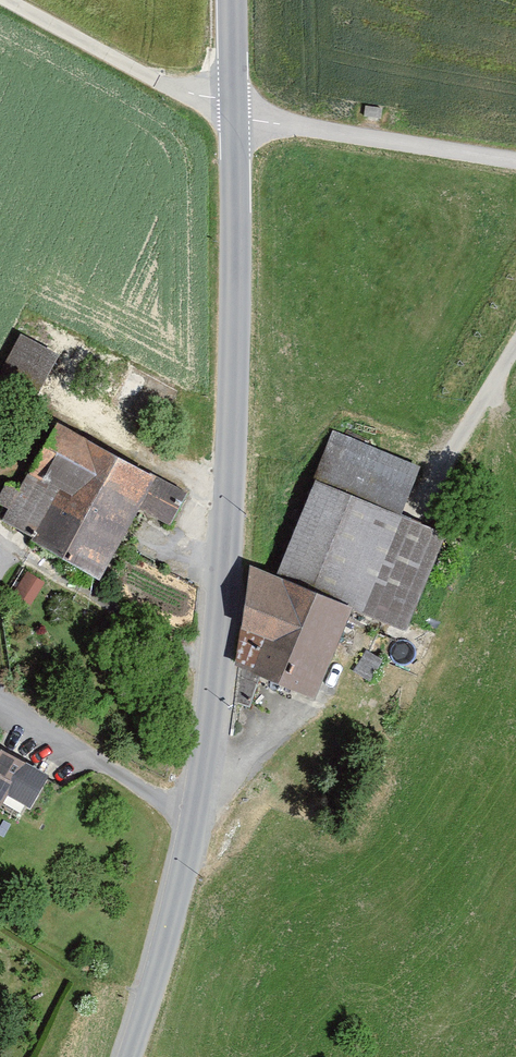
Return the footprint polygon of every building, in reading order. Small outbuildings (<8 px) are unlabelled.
[(22,334),(0,374),(0,388),(32,406),(58,354),(22,334)] [(57,420),(19,489),(7,483),(0,497),(0,504),(9,509),(3,520),(101,580),(140,507),(172,524),(189,493),(57,420)] [(421,467),(334,430),(277,572),(252,563),(236,665),(316,698),(352,608),(406,631),(447,533),(401,514),(421,467)] [(47,582),(28,571),(14,595),(32,606),(47,582)] [(0,746),(0,809),(9,794),(32,807),(50,774),(0,746)]
